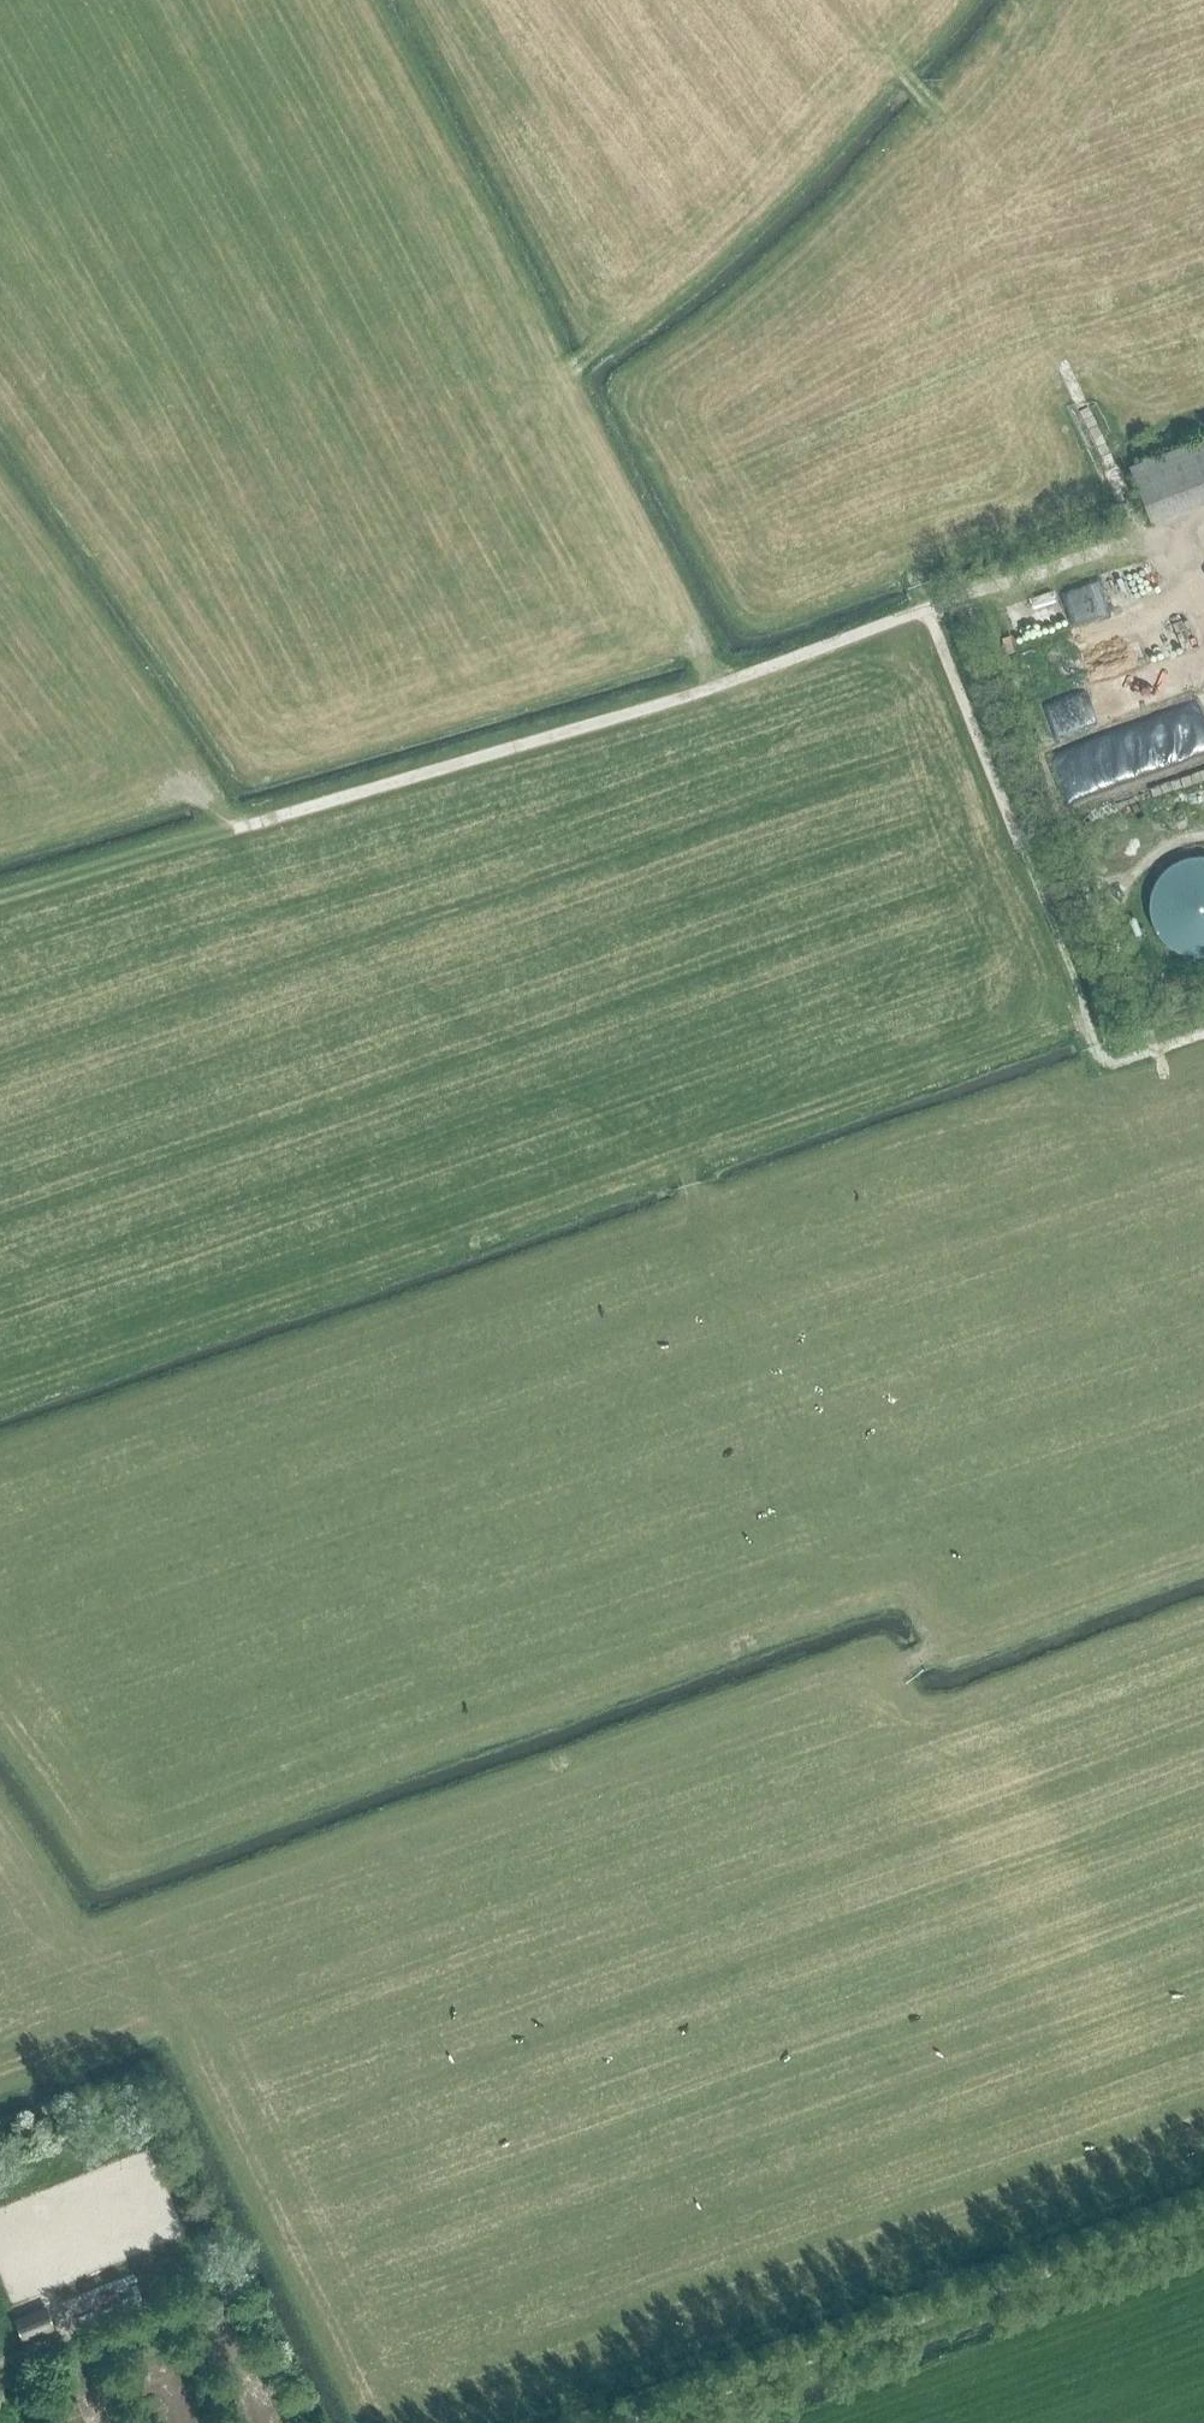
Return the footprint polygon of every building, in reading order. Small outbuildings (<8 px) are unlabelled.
[(1128,465),(1150,522),(1203,501),(1203,436),(1128,465)] [(1068,806),(1105,794),(1089,744),(1052,756),(1068,806)] [(1191,855),(1177,859),(1165,867),(1156,878),(1150,891),(1148,905),(1150,919),(1156,932),(1165,943),(1177,951),(1191,955),(1203,955),(1203,855),(1191,855)] [(15,2318),(23,2340),(55,2327),(46,2305),(15,2318)]
